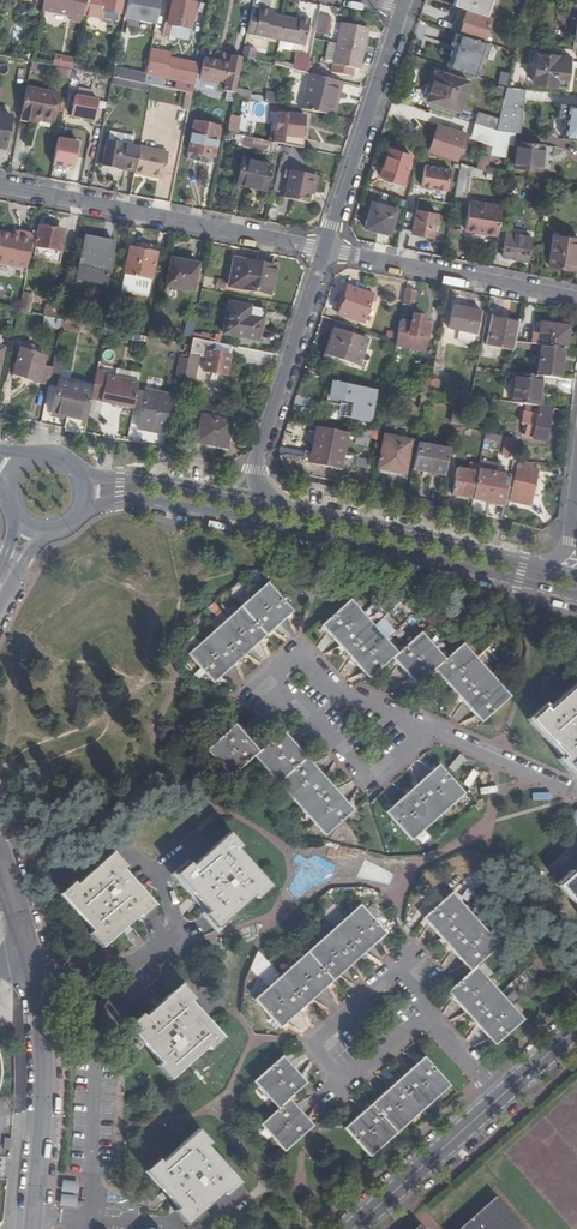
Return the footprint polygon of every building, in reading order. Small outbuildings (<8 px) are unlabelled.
[(42,11),(71,16),(70,21),(82,23),(83,15),(86,0),(44,0),(42,11)] [(83,15),(101,19),(103,11),(119,14),(122,0),(108,0),(108,1),(105,0),(86,0),(83,15)] [(125,18),(134,20),(157,25),(162,0),(128,0),(125,18)] [(185,6),(185,3),(172,0),(167,24),(165,23),(163,35),(170,37),(172,26),(191,30),(195,9),(185,6)] [(259,11),(251,10),(247,34),(305,46),(310,19),(300,17),(300,20),(288,18),(287,21),(280,20),(281,16),(269,14),(270,11),(260,9),(259,11)] [(483,42),(491,17),(466,9),(458,33),(483,42)] [(329,17),(319,15),(315,33),(324,35),(329,17)] [(360,70),(364,53),(360,52),(361,45),(365,46),(369,29),(342,23),(337,44),(329,42),(324,62),(333,63),(331,70),(351,74),(352,68),(360,70)] [(120,42),(113,78),(123,80),(144,84),(147,70),(125,66),(129,45),(120,42)] [(147,70),(152,50),(129,45),(125,66),(147,70)] [(171,53),(152,50),(147,70),(144,84),(149,85),(152,86),(187,93),(193,94),(194,87),(199,64),(170,58),(171,53)] [(222,63),(205,59),(201,78),(225,82),(227,82),(230,64),(231,59),(232,56),(224,54),(222,63)] [(570,55),(569,55),(568,58),(537,54),(533,83),(565,87),(570,55)] [(306,73),(310,58),(297,55),(295,65),(294,69),(306,73)] [(54,56),(52,66),(59,67),(61,57),(54,56)] [(73,70),(75,60),(61,57),(59,67),(73,70)] [(234,93),(241,61),(231,59),(230,64),(227,82),(225,82),(223,91),(234,93)] [(294,69),(295,65),(275,59),(274,64),(294,69)] [(46,65),(32,62),(30,73),(44,76),(46,65)] [(513,62),(512,73),(531,75),(532,65),(513,62)] [(52,66),(46,65),(44,76),(70,81),(73,70),(59,67),(52,66)] [(501,70),(498,82),(506,84),(510,73),(501,70)] [(427,100),(459,111),(469,83),(436,72),(427,100)] [(339,92),(342,81),(309,73),(300,109),(330,115),(336,91),(339,92)] [(123,80),(113,78),(111,84),(122,86),(123,80)] [(144,84),(123,80),(122,86),(148,91),(149,85),(144,84)] [(518,134),(524,90),(509,88),(506,87),(499,119),(496,131),(514,133),(518,134)] [(60,94),(27,88),(21,117),(35,120),(36,117),(54,120),(60,94)] [(214,91),(201,89),(199,95),(213,98),(214,91)] [(330,115),(333,115),(339,92),(336,91),(330,115)] [(75,92),(69,115),(93,121),(99,98),(75,92)] [(193,94),(187,93),(184,111),(189,112),(193,94)] [(265,93),(264,102),(276,105),(278,96),(265,93)] [(576,141),(576,106),(559,104),(557,118),(565,118),(562,139),(576,141)] [(288,146),(302,148),(306,116),(290,113),(289,119),(292,120),(288,146)] [(480,113),(476,125),(496,131),(499,119),(480,113)] [(238,133),(241,116),(230,114),(227,131),(238,133)] [(242,123),(254,125),(256,115),(244,114),(242,123)] [(0,115),(0,148),(5,149),(11,117),(0,115)] [(195,122),(189,152),(202,155),(214,157),(220,127),(195,122)] [(430,151),(457,160),(466,135),(439,125),(430,151)] [(471,139),(485,144),(493,146),(496,131),(476,125),(471,139)] [(493,146),(491,156),(505,158),(506,145),(512,146),(514,133),(496,131),(493,146)] [(103,165),(135,172),(140,147),(133,145),(134,137),(110,132),(108,141),(103,165)] [(238,135),(237,138),(236,144),(274,152),(276,143),(238,135)] [(52,165),(74,167),(78,139),(56,136),(52,165)] [(549,171),(552,147),(518,143),(515,167),(549,171)] [(462,164),(471,167),(487,172),(491,156),(493,146),(485,144),(481,163),(464,158),(462,164)] [(135,172),(135,173),(146,175),(146,172),(151,173),(154,177),(160,178),(164,176),(169,152),(140,147),(135,172)] [(283,148),(279,164),(290,167),(293,151),(283,148)] [(405,170),(411,156),(389,148),(380,176),(402,184),(407,171),(405,170)] [(202,155),(189,152),(187,160),(201,162),(202,155)] [(266,190),(272,165),(242,160),(237,185),(266,190)] [(447,190),(451,168),(424,163),(420,185),(447,190)] [(461,164),(455,196),(466,198),(471,167),(462,164),(461,164)] [(311,194),(315,176),(291,171),(285,198),(309,203),(311,194)] [(390,236),(397,209),(372,202),(364,228),(390,236)] [(466,230),(498,235),(502,207),(470,202),(466,230)] [(433,237),(438,214),(417,210),(413,233),(433,237)] [(61,246),(63,230),(40,226),(35,262),(61,266),(64,247),(61,246)] [(34,234),(19,231),(18,236),(0,232),(0,263),(27,268),(34,234)] [(528,262),(532,238),(507,233),(502,257),(528,262)] [(576,250),(576,239),(554,235),(549,266),(574,270),(576,250)] [(87,239),(87,237),(86,237),(81,260),(80,260),(79,263),(80,264),(77,278),(79,278),(79,277),(105,282),(105,284),(107,283),(114,243),(113,243),(113,244),(87,239)] [(130,247),(125,273),(152,278),(157,253),(130,247)] [(193,292),(198,264),(171,259),(166,286),(193,292)] [(270,295),(275,267),(234,259),(229,287),(270,295)] [(11,298),(14,279),(7,278),(7,274),(3,273),(2,277),(0,277),(0,296),(11,298)] [(125,273),(121,288),(148,294),(152,278),(125,273)] [(363,323),(372,295),(347,288),(338,316),(363,323)] [(416,291),(406,289),(404,305),(413,307),(416,291)] [(33,294),(23,292),(19,310),(20,311),(29,313),(33,294)] [(250,318),(252,307),(231,303),(225,333),(259,340),(262,321),(250,318)] [(265,310),(252,307),(250,318),(262,321),(265,310)] [(482,312),(454,307),(449,329),(477,335),(482,312)] [(424,323),(425,317),(413,315),(411,323),(400,321),(396,340),(395,345),(407,347),(425,351),(428,337),(430,324),(424,323)] [(515,342),(519,324),(492,319),(487,345),(513,350),(514,347),(515,342)] [(541,324),(539,345),(564,348),(567,348),(569,327),(541,324)] [(359,366),(369,339),(334,328),(330,340),(331,340),(326,355),(359,366)] [(192,338),(191,345),(189,353),(195,354),(200,355),(203,340),(192,338)] [(539,345),(515,342),(514,347),(542,351),(538,376),(542,377),(557,379),(559,365),(562,366),(564,348),(539,345)] [(405,354),(407,347),(395,345),(394,352),(405,354)] [(39,382),(49,384),(53,367),(44,366),(47,358),(22,349),(14,374),(38,383),(39,382)] [(205,350),(204,354),(207,354),(206,359),(203,371),(212,373),(217,374),(227,375),(230,355),(205,350)] [(63,354),(55,353),(53,367),(49,384),(57,385),(52,412),(67,416),(66,419),(64,428),(85,432),(91,399),(93,388),(58,381),(63,354)] [(195,354),(189,353),(189,356),(183,384),(189,385),(195,354)] [(183,384),(189,356),(181,355),(176,382),(183,384)] [(97,370),(93,388),(91,399),(102,401),(102,402),(114,405),(121,406),(134,409),(139,382),(107,375),(108,372),(97,370)] [(516,373),(512,403),(538,407),(542,377),(538,376),(516,373)] [(431,380),(425,379),(422,392),(428,393),(431,380)] [(441,382),(431,380),(428,393),(439,395),(441,382)] [(375,391),(334,383),(330,403),(340,405),(341,404),(351,406),(349,417),(369,422),(375,391)] [(154,425),(152,430),(165,432),(173,396),(145,390),(139,422),(154,425)] [(426,408),(428,393),(422,392),(419,406),(426,408)] [(463,426),(468,404),(455,401),(451,423),(463,426)] [(551,419),(553,410),(540,407),(539,411),(538,416),(533,415),(524,413),(521,425),(527,426),(525,436),(544,441),(549,418),(551,419)] [(227,449),(233,421),(201,415),(196,443),(207,445),(208,442),(226,446),(225,449),(227,449)] [(138,427),(152,430),(154,425),(139,422),(138,427)] [(347,433),(318,427),(315,440),(320,441),(317,453),(313,452),(305,450),(303,457),(286,453),(280,457),(286,473),(366,489),(370,471),(355,468),(358,455),(343,452),(347,433)] [(367,447),(369,437),(357,435),(356,445),(367,447)] [(378,468),(404,474),(411,441),(384,436),(380,457),(378,457),(377,459),(379,460),(378,468)] [(502,455),(513,458),(517,439),(506,437),(502,455)] [(449,450),(418,443),(413,470),(444,476),(449,450)] [(533,464),(525,462),(519,461),(515,478),(511,501),(518,503),(530,506),(536,475),(531,474),(532,469),(533,464)] [(478,473),(478,470),(479,465),(470,463),(468,471),(478,473)] [(452,494),(473,499),(478,473),(468,471),(457,468),(452,494)] [(473,499),(504,505),(510,476),(478,470),(478,473),(473,499)] [(266,584),(188,653),(213,682),(292,611),(266,584)] [(446,660),(421,632),(396,654),(349,601),(321,626),(368,679),(392,658),(417,685),(435,670),(481,722),(511,698),(463,645),(446,660)] [(563,762),(574,774),(576,771),(576,688),(549,711),(546,709),(532,722),(566,759),(563,762)] [(207,751),(231,777),(254,757),(323,837),(352,811),(283,732),(259,753),(236,726),(207,751)] [(420,759),(408,769),(419,781),(430,770),(420,759)] [(439,765),(385,812),(411,841),(465,794),(439,765)] [(190,864),(176,876),(209,913),(206,916),(217,929),(255,897),(257,899),(270,888),(238,852),(241,849),(229,835),(193,867),(190,864)] [(73,883),(59,895),(92,932),(89,935),(101,948),(138,915),(140,918),(153,907),(122,870),(125,867),(113,853),(76,886),(73,883)] [(471,874),(452,891),(466,906),(485,889),(471,874)] [(560,886),(576,906),(576,877),(575,878),(573,875),(560,886)] [(524,1021),(477,968),(500,947),(452,893),(425,919),(472,972),(449,993),(495,1045),(524,1021)] [(359,906),(254,1000),(280,1029),(385,935),(359,906)] [(142,1016),(129,1027),(160,1065),(158,1068),(168,1079),(206,1047),(209,1050),(222,1039),(189,1001),(192,999),(182,987),(144,1019),(142,1016)] [(283,1058),(255,1083),(278,1110),(260,1126),(283,1152),(312,1128),(288,1099),(306,1084),(283,1058)] [(424,1059),(345,1129),(369,1158),(448,1087),(424,1059)] [(160,1161),(146,1172),(178,1209),(174,1212),(185,1226),(224,1193),(226,1196),(240,1185),(208,1147),(211,1145),(198,1132),(161,1164),(160,1161)] [(78,1207),(79,1181),(61,1180),(60,1206),(78,1207)] [(496,1198),(460,1228),(524,1228),(496,1198)]
